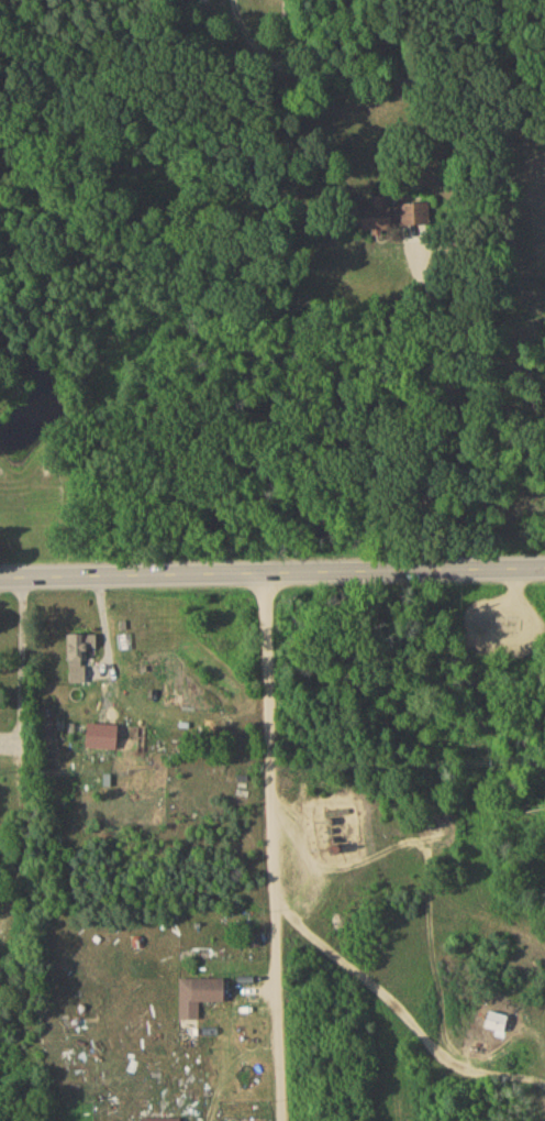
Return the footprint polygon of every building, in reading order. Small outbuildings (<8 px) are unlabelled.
[(432,206),(360,205),(360,231),(431,232),(432,206)] [(69,638),(69,687),(88,687),(88,656),(99,656),(99,638),(69,638)] [(181,982),(181,1024),(201,1024),(201,1007),(228,1007),(228,982),(181,982)] [(507,1038),(512,1021),(488,1014),(483,1031),(507,1038)]
